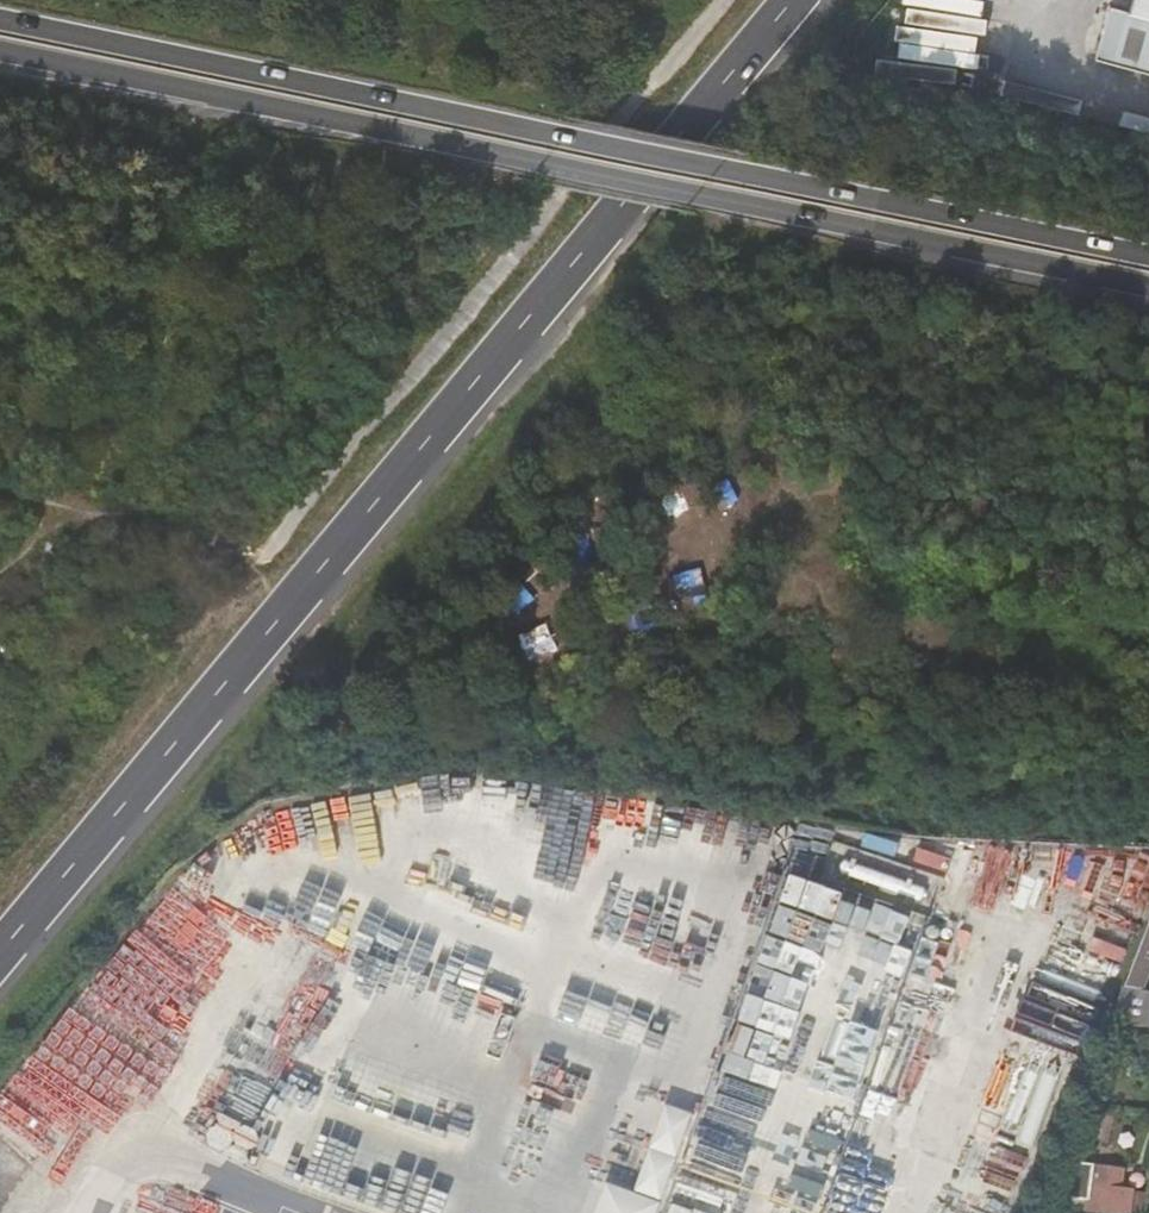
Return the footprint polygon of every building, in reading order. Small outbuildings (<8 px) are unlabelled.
[(1127,10),(1107,5),(1093,57),(1148,72),(1148,0),(1130,0),(1127,10)] [(1124,988),(1136,989),(1148,957),(1148,922),(1124,988)] [(1136,989),(1124,988),(1119,1026),(1148,1028),(1148,990),(1136,989)] [(1115,1191),(1117,1169),(1094,1168),(1094,1189),(1084,1188),(1082,1211),(1102,1212),(1125,1212),(1126,1191),(1115,1191)] [(595,1212),(657,1212),(662,1199),(606,1181),(595,1212)] [(672,1212),(702,1212),(705,1204),(678,1195),(672,1212)]
